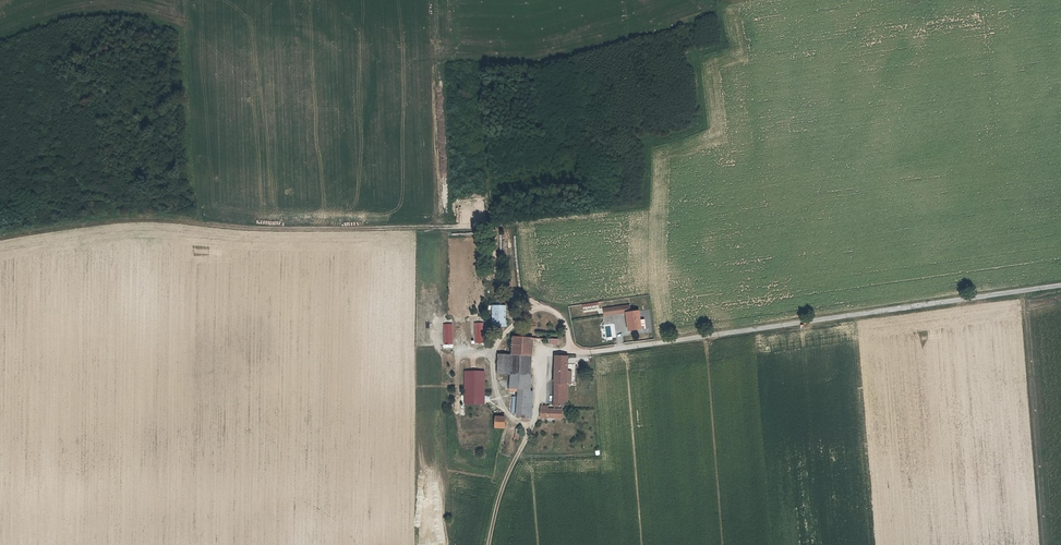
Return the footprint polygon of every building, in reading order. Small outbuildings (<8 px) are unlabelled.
[(505,326),(505,304),(492,304),(492,326),(505,326)] [(619,312),(620,320),(631,318),(634,335),(645,333),(644,328),(643,329),(642,325),(644,324),(643,316),(635,317),(634,309),(619,312)] [(613,323),(600,326),(602,338),(615,336),(613,323)] [(515,345),(515,363),(534,364),(534,361),(522,361),(522,345),(515,345)] [(535,345),(522,345),(522,361),(534,361),(535,345)] [(534,364),(515,363),(501,363),(500,382),(514,382),(533,383),(534,364)] [(571,364),(560,363),(559,378),(571,378),(571,364)] [(487,373),(467,373),(467,444),(467,457),(487,457),(487,373)] [(559,378),(558,408),(569,409),(571,409),(572,392),(571,391),(571,378),(559,378)] [(533,383),(514,382),(513,398),(523,399),(521,424),(534,426),(536,400),(532,400),(533,383)] [(566,425),(566,417),(545,417),(545,426),(566,425)] [(509,424),(500,424),(499,435),(509,435),(509,424)]
